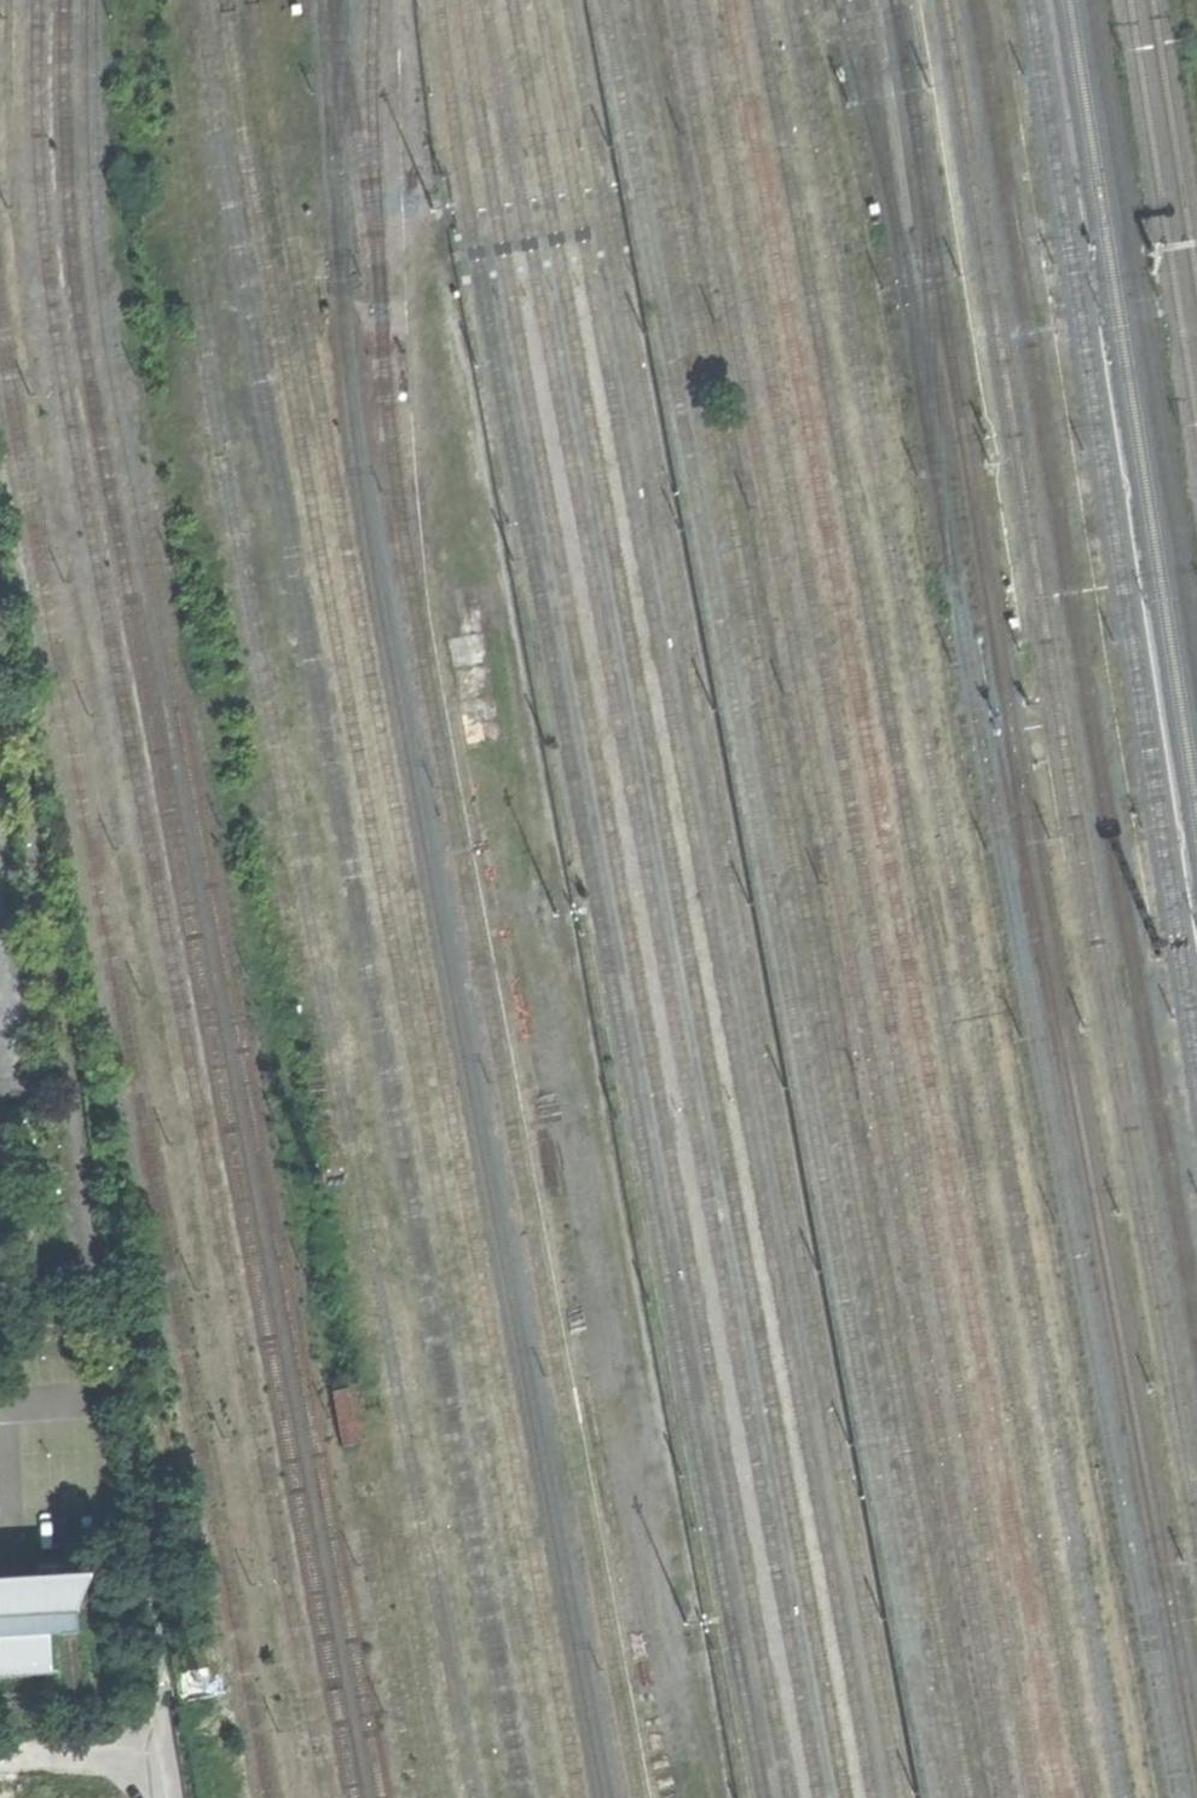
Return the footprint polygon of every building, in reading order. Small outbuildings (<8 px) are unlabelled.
[(48,1679),(46,1636),(71,1635),(70,1614),(86,1575),(0,1582),(0,1682),(48,1679)]
